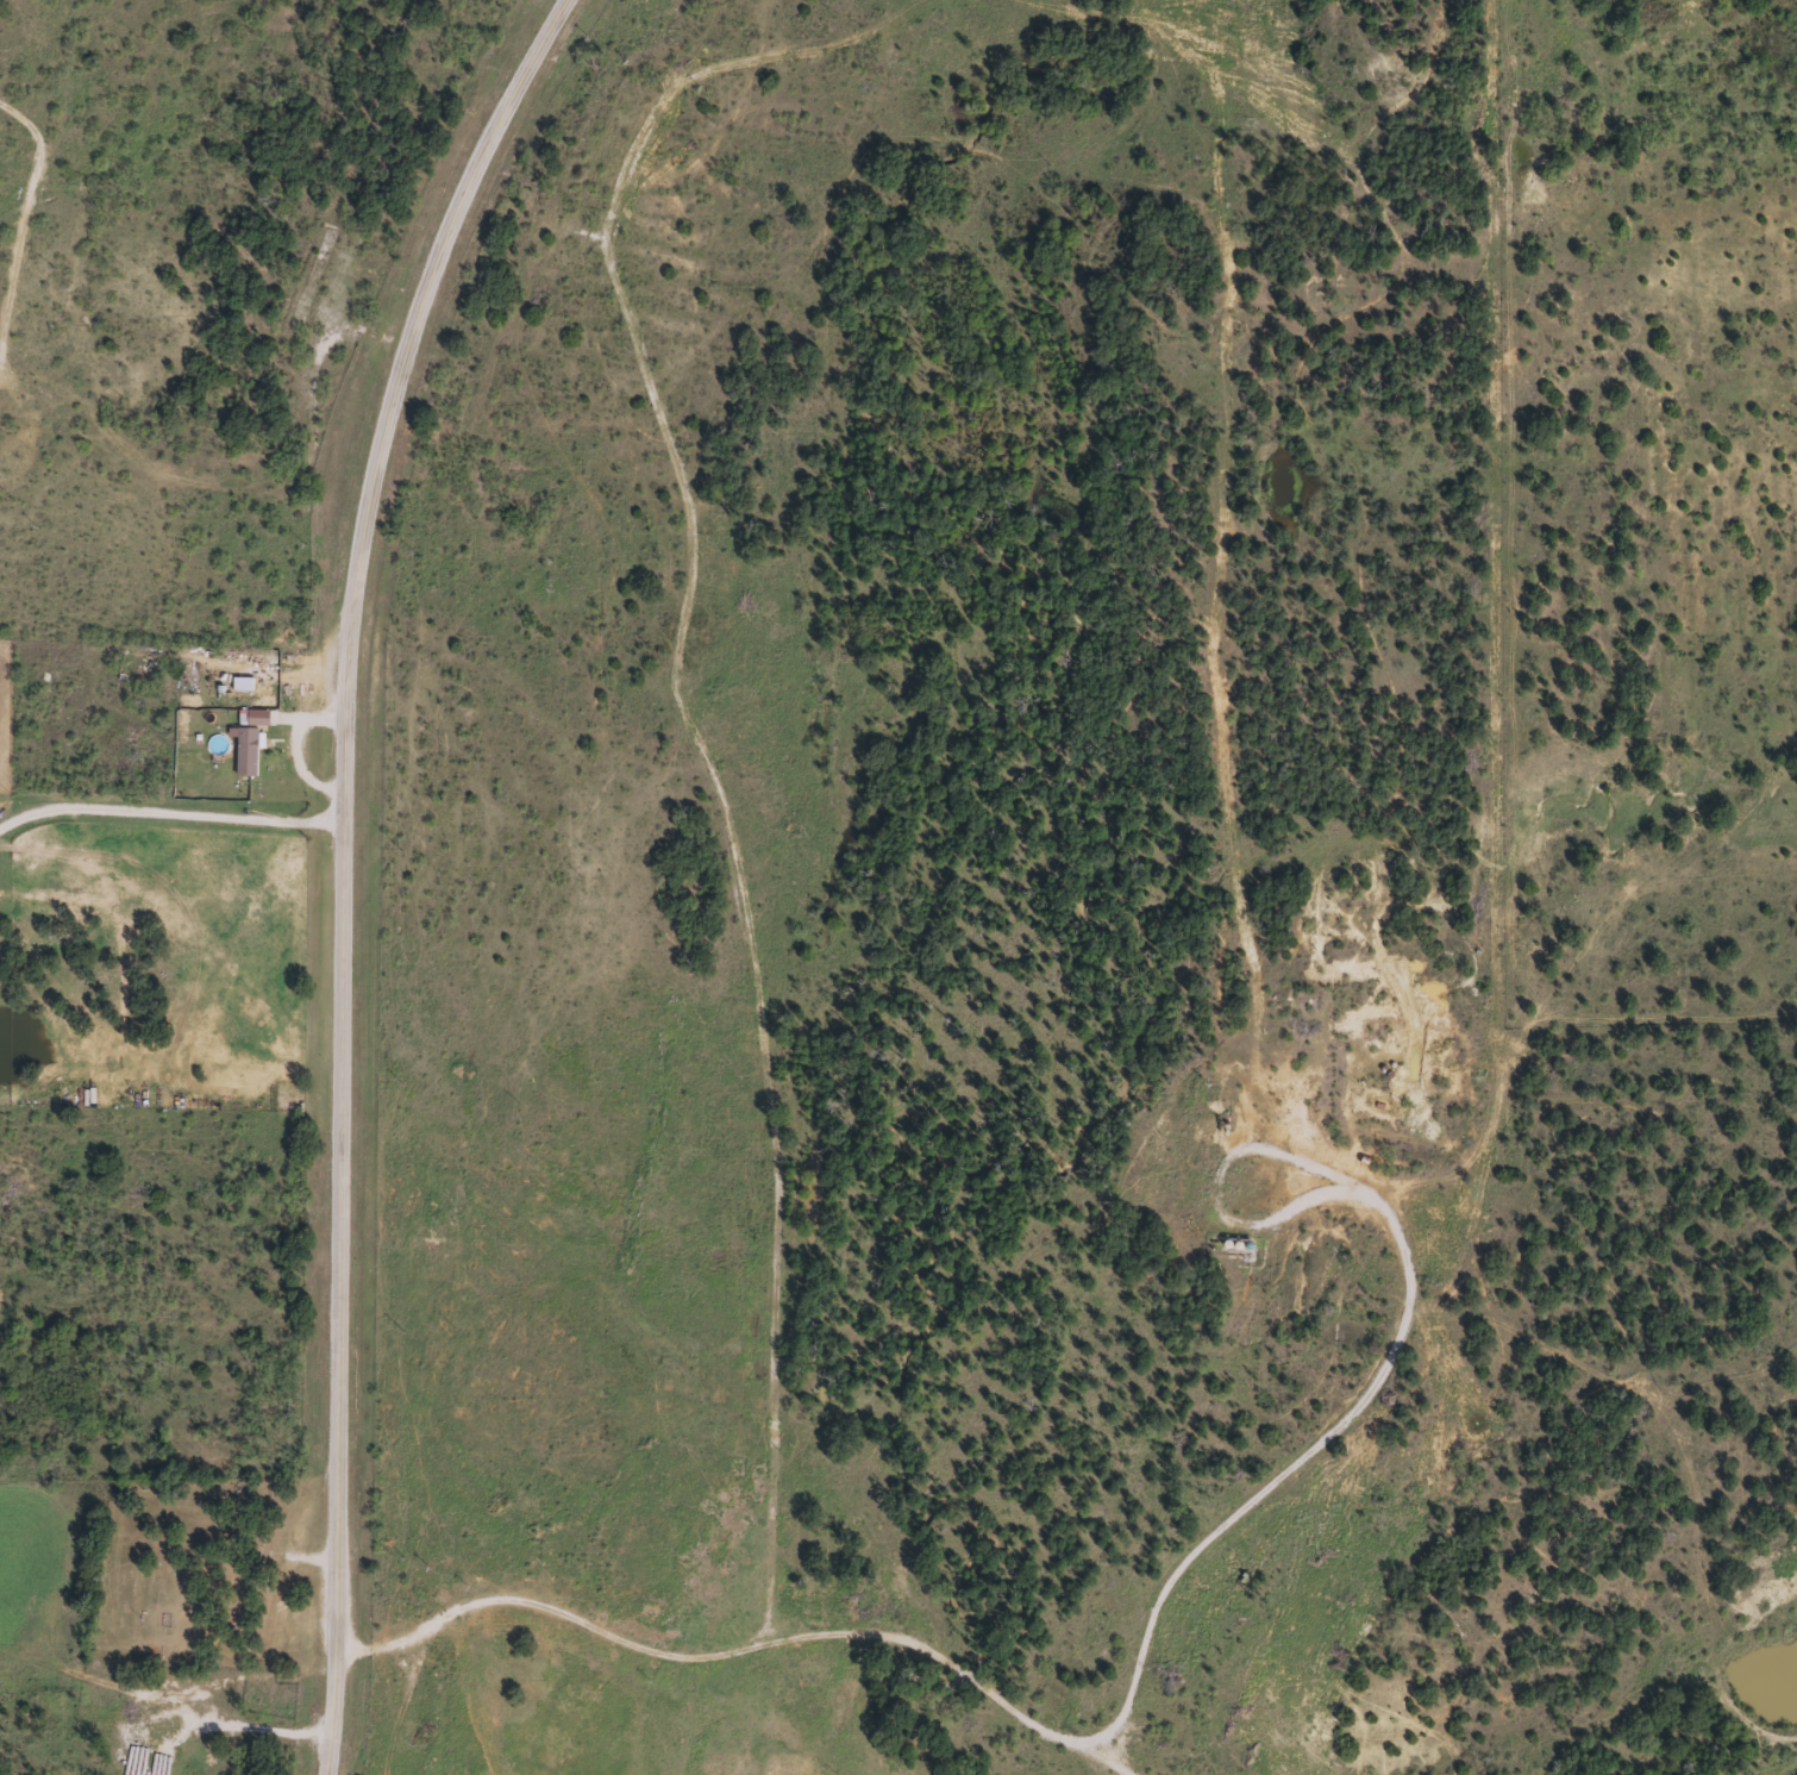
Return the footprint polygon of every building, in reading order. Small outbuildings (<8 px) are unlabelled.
[(240,725),(270,725),(270,711),(240,711),(240,725)] [(260,777),(260,729),(239,729),(239,777),(260,777)]
